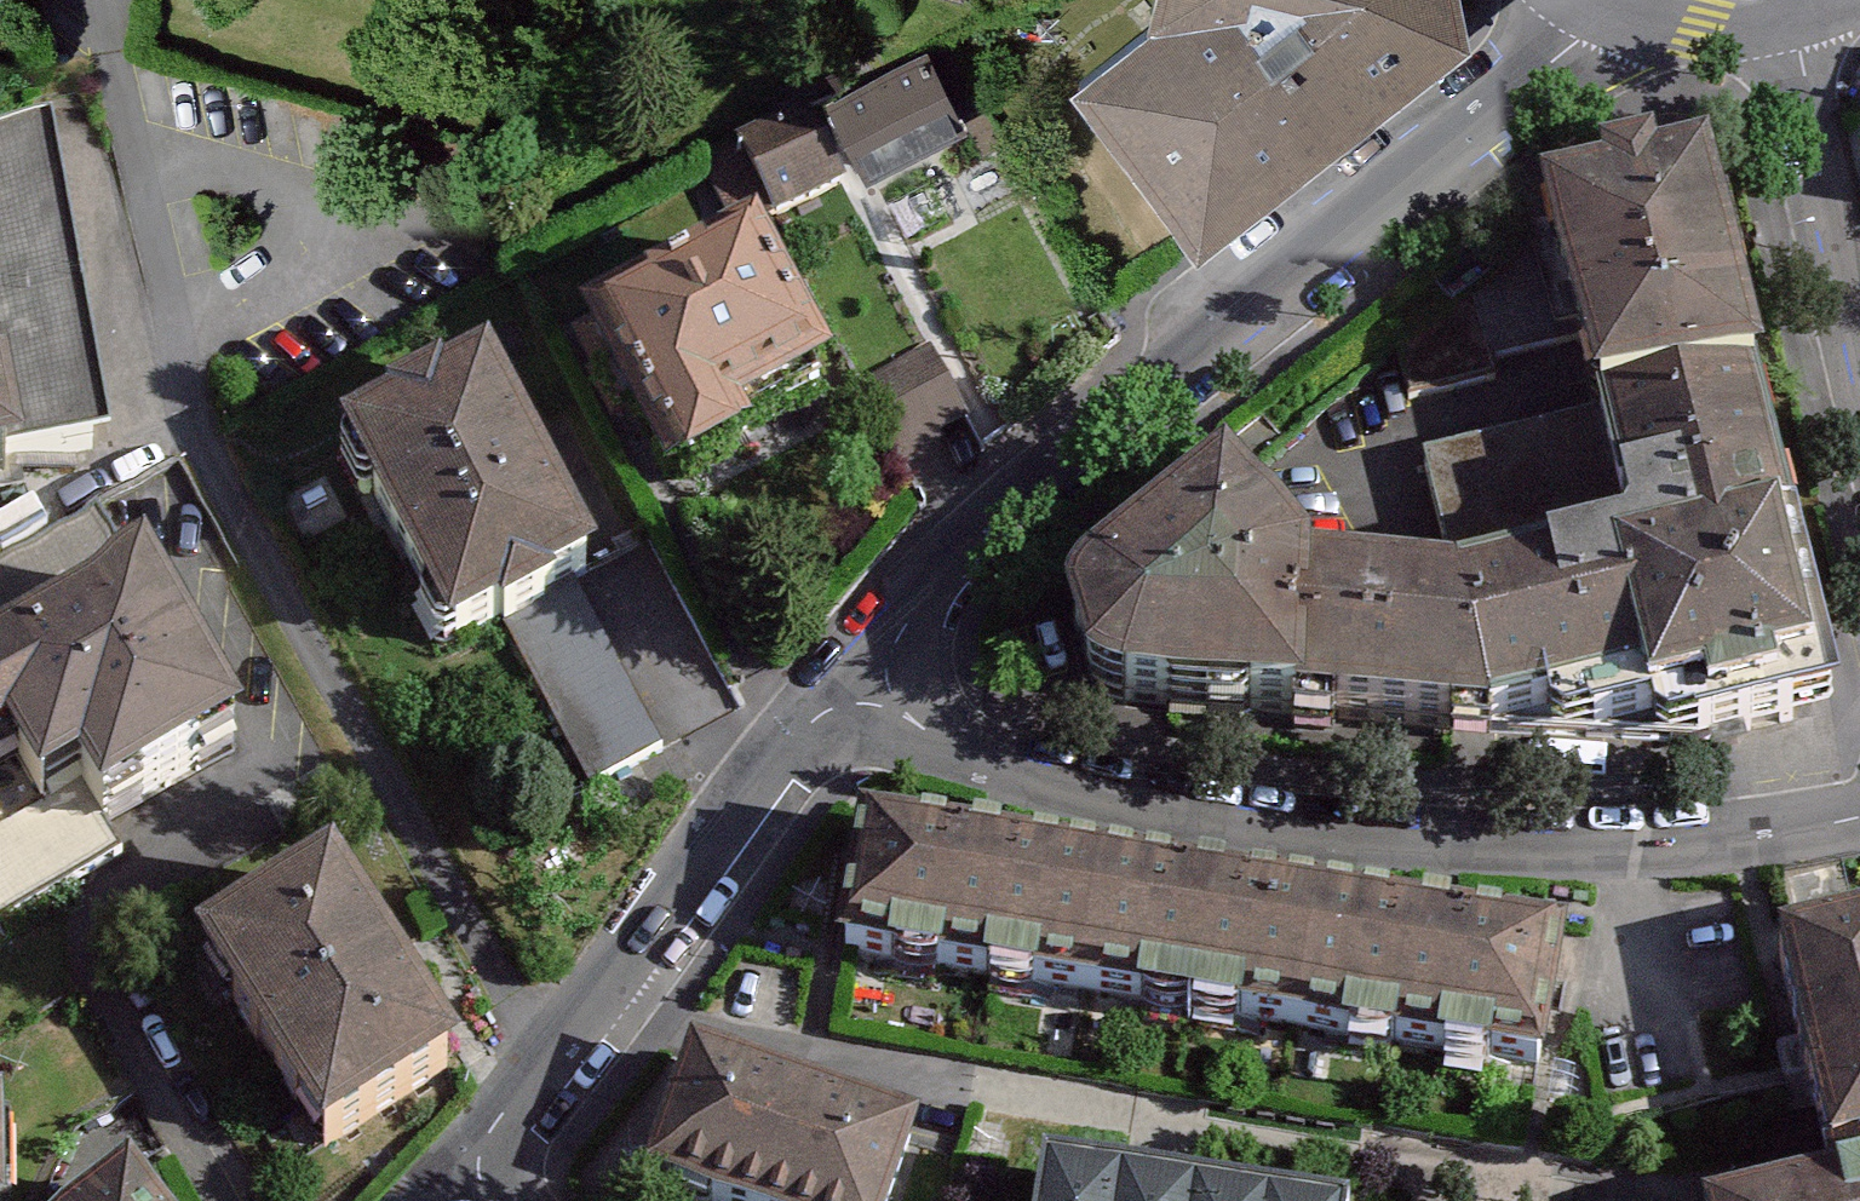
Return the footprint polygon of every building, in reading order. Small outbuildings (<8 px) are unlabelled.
[(1207,236),(1480,30),(1474,0),(1170,0),(1165,22),(1087,84),(1207,236)] [(948,46),(846,98),(882,168),(984,116),(948,46)] [(819,110),(749,144),(786,219),(856,185),(819,110)] [(86,275),(57,114),(0,126),(0,291),(86,275)] [(1570,345),(1587,410),(1756,373),(1704,159),(1652,171),(1648,155),(1590,169),(1593,185),(1530,198),(1541,240),(1402,350),(1416,402),(1500,382),(1497,364),(1570,345)] [(765,419),(858,370),(779,223),(597,320),(687,487),(708,475),(713,485),(768,456),(762,445),(775,438),(765,419)] [(0,291),(0,487),(42,479),(36,452),(121,435),(86,275),(0,291)] [(910,458),(977,423),(938,348),(871,384),(910,458)] [(509,357),(356,439),(470,651),(622,569),(509,357)] [(1614,547),(1604,550),(1650,746),(1702,748),(1840,715),(1789,507),(1756,373),(1587,410),(1595,440),(1621,533),(1620,541),(1614,547)] [(1621,533),(1595,440),(1420,485),(1446,591),(1604,550),(1614,547),(1620,541),(1621,533)] [(1133,710),(1293,724),(1301,577),(1212,474),(1100,582),(1081,604),(1075,622),(1095,693),(1110,704),(1133,710)] [(1499,743),(1650,746),(1604,550),(1446,591),(1419,589),(1301,577),(1293,724),(1499,743)] [(126,832),(250,760),(146,581),(0,662),(0,751),(22,741),(55,797),(96,778),(126,832)] [(663,745),(600,626),(526,665),(590,784),(663,745)] [(126,832),(96,778),(55,797),(22,741),(0,751),(0,931),(127,863),(115,838),(126,832)] [(848,958),(1535,1068),(1556,937),(869,826),(848,958)] [(352,871),(210,963),(342,1166),(484,1074),(352,871)] [(1777,944),(1821,1131),(1828,1159),(1822,1161),(1829,1188),(1773,1200),(1859,1200),(1859,924),(1777,944)] [(640,1180),(702,1200),(891,1200),(913,1139),(682,1059),(640,1180)] [(14,1122),(0,1123),(0,1200),(16,1200),(14,1122)] [(1046,1176),(1042,1200),(1204,1200),(1046,1176)] [(123,1200),(154,1200),(142,1186),(123,1200)]
